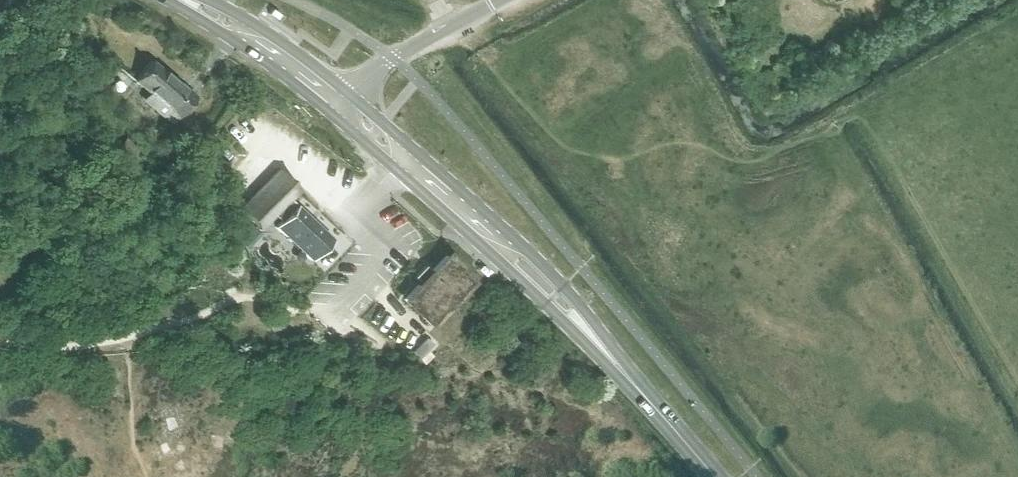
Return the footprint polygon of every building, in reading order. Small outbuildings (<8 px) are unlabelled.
[(147,94),(141,101),(170,124),(194,96),(182,86),(180,88),(148,61),(132,81),(147,94)] [(138,149),(124,137),(109,154),(127,169),(136,158),(133,155),(138,149)] [(330,238),(295,205),(288,199),(297,190),(276,170),(237,210),(257,230),(272,215),(279,221),(268,233),(286,250),(292,244),(309,261),(330,238)] [(242,246),(256,231),(246,221),(232,236),(242,246)] [(445,255),(430,271),(423,265),(412,277),(418,283),(403,299),(430,325),(472,281),(445,255)] [(430,343),(424,338),(413,351),(419,356),(430,343)]
